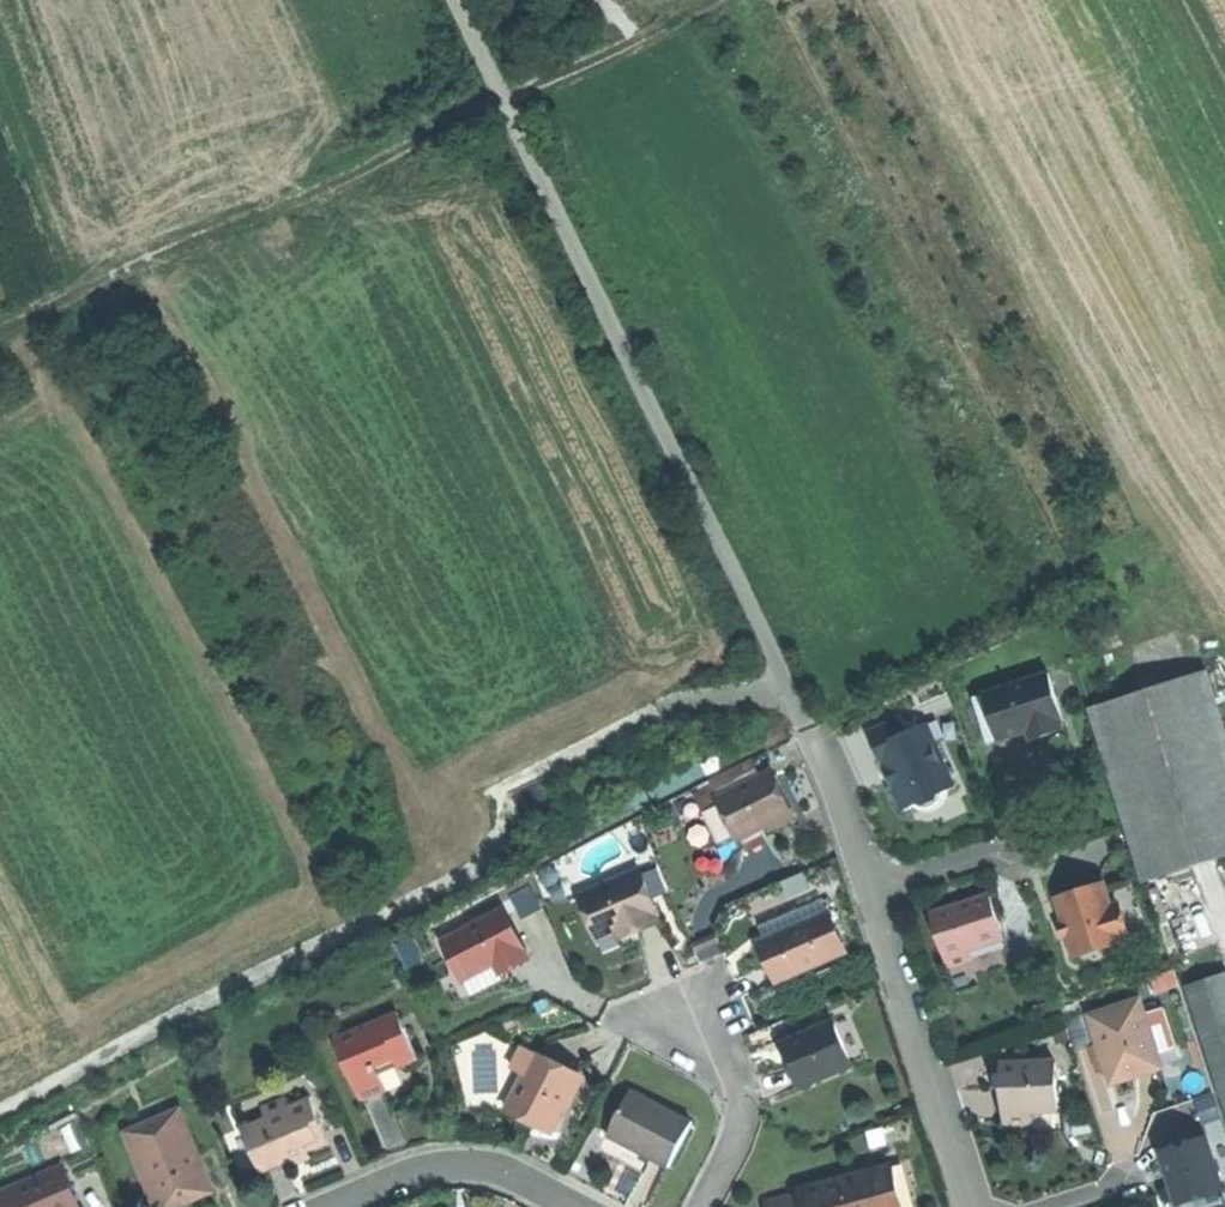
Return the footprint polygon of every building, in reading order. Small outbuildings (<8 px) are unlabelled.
[(1224,857),(1224,720),(1210,672),(1093,710),(1149,881),(1224,857)] [(1073,732),(1070,722),(1074,721),(1059,674),(980,700),(995,746),(1025,736),(1035,733),(1039,743),(1073,732)] [(909,811),(922,805),(935,807),(948,793),(962,786),(928,715),(909,724),(905,716),(872,732),(891,772),(909,811)] [(712,779),(714,784),(722,800),(762,779),(752,759),(712,779)] [(794,814),(773,773),(762,779),(722,800),(724,804),(741,836),(743,841),(763,830),(794,814)] [(696,793),(706,813),(724,804),(722,800),(714,784),(696,793)] [(706,813),(723,845),(741,836),(724,804),(706,813)] [(648,893),(651,892),(642,871),(584,897),(599,933),(617,925),(620,931),(622,937),(640,930),(660,921),(658,915),(648,893)] [(1083,892),(1060,899),(1078,957),(1125,942),(1123,938),(1131,935),(1121,905),(1115,907),(1107,884),(1083,892)] [(660,914),(651,892),(648,893),(658,915),(660,914)] [(966,905),(937,914),(952,967),(976,960),(973,949),(1007,940),(995,897),(966,905)] [(508,968),(530,956),(505,911),(446,943),(467,982),(468,981),(499,964),(503,971),(508,968)] [(784,980),(848,953),(839,932),(817,942),(809,922),(767,939),(777,963),(784,980)] [(617,925),(599,933),(602,939),(620,931),(617,925)] [(643,937),(640,930),(622,937),(620,931),(602,939),(608,953),(629,943),(643,937)] [(531,956),(530,956),(508,968),(510,973),(522,967),(533,961),(531,956)] [(499,964),(468,981),(476,997),(508,980),(503,971),(499,964)] [(1190,989),(1224,1098),(1224,978),(1190,989)] [(1157,1057),(1145,1018),(1141,1005),(1095,1020),(1116,1084),(1136,1077),(1161,1069),(1157,1057)] [(1145,1018),(1157,1057),(1179,1050),(1166,1011),(1145,1018)] [(400,1012),(395,1013),(402,1029),(406,1028),(400,1012)] [(402,1029),(395,1013),(335,1038),(361,1100),(387,1090),(380,1074),(382,1073),(379,1065),(396,1058),(399,1066),(419,1058),(406,1028),(402,1029)] [(809,1084),(872,1058),(855,1015),(791,1040),(800,1062),(809,1084)] [(528,1072),(539,1051),(526,1044),(515,1065),(528,1072)] [(582,1073),(539,1051),(528,1072),(512,1102),(555,1124),(582,1073)] [(379,1065),(382,1073),(391,1069),(399,1066),(396,1058),(379,1065)] [(1061,1064),(1004,1065),(1005,1096),(1006,1125),(1036,1124),(1035,1113),(1062,1112),(1061,1064)] [(632,1089),(609,1135),(637,1149),(670,1166),(694,1120),(632,1089)] [(261,1149),(256,1151),(265,1171),(280,1165),(282,1169),(291,1165),(310,1156),(313,1155),(312,1151),(333,1142),(313,1097),(293,1106),(288,1095),(267,1105),(266,1109),(270,1118),(251,1127),(261,1149)] [(552,1130),(555,1124),(512,1102),(509,1108),(530,1119),(552,1130)] [(214,1185),(180,1107),(127,1130),(160,1206),(180,1206),(186,1204),(195,1200),(193,1194),(214,1185)] [(243,1171),(257,1166),(244,1127),(230,1132),(243,1171)] [(246,1129),(256,1151),(261,1149),(251,1127),(246,1129)] [(1163,1153),(1173,1186),(1180,1206),(1217,1206),(1224,1204),(1224,1192),(1208,1139),(1163,1153)] [(310,1156),(291,1165),(297,1180),(307,1175),(316,1171),(310,1156)] [(65,1166),(1,1192),(7,1206),(81,1206),(65,1166)] [(892,1194),(899,1192),(893,1168),(885,1169),(892,1194)] [(807,1206),(903,1206),(899,1192),(892,1194),(885,1169),(803,1190),(804,1195),(807,1206)] [(216,1191),(214,1185),(193,1194),(195,1200),(216,1191)] [(804,1195),(770,1203),(771,1206),(807,1206),(804,1195)]
